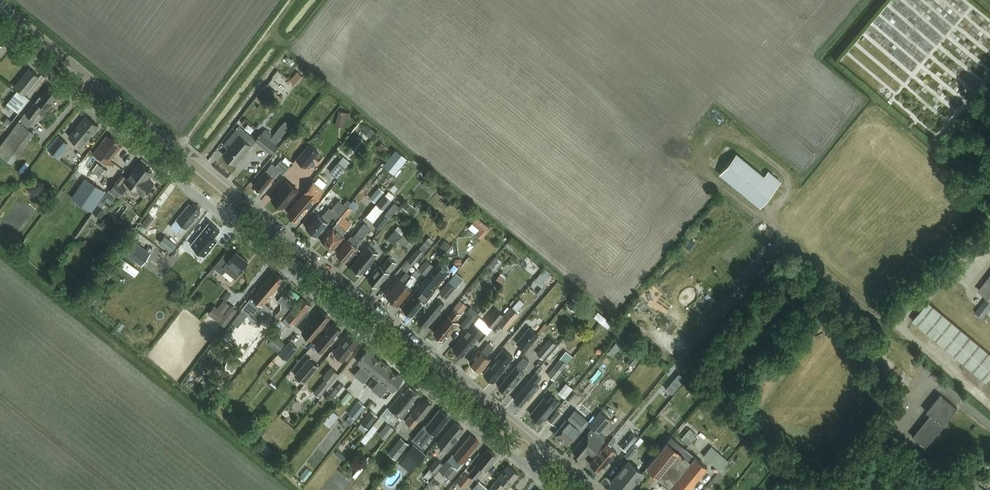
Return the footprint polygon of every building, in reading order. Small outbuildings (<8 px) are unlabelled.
[(974,0),(893,0),(862,38),(867,36),(890,55),(886,76),(895,96),(900,95),(907,100),(912,98),(926,101),(938,110),(939,119),(951,121),(981,84),(983,73),(973,71),(976,59),(980,69),(989,68),(989,65),(986,62),(987,59),(984,59),(981,62),(980,57),(989,56),(989,48),(986,40),(989,38),(989,13),(974,0)] [(24,94),(39,76),(30,68),(14,86),(18,90),(7,104),(18,113),(30,99),(24,94)] [(296,72),(290,80),(295,85),(302,77),(296,72)] [(57,92),(56,91),(55,89),(53,87),(51,87),(50,86),(41,97),(40,96),(26,114),(25,113),(0,146),(0,154),(10,161),(32,131),(28,128),(34,120),(33,119),(39,112),(43,115),(52,103),(51,101),(57,92)] [(277,95),(278,93),(272,88),(267,94),(279,104),(283,99),(277,95)] [(339,110),(335,126),(343,128),(345,119),(349,120),(351,113),(339,110)] [(81,147),(99,126),(86,115),(69,136),(81,147)] [(3,123),(8,126),(12,121),(7,117),(3,123)] [(368,125),(364,130),(371,136),(375,131),(368,125)] [(231,137),(235,140),(222,154),(234,164),(254,140),(239,128),(231,137)] [(277,146),(269,139),(261,133),(255,141),(270,153),(277,146)] [(58,157),(69,144),(58,135),(47,148),(58,157)] [(107,164),(121,146),(118,144),(119,142),(112,136),(110,138),(107,135),(93,154),(107,164)] [(298,158),(307,166),(320,150),(310,143),(298,158)] [(764,176),(748,163),(736,153),(720,173),(760,206),(781,181),(768,171),(764,176)] [(283,175),(290,166),(281,159),(276,166),(272,163),(266,171),(254,185),(261,191),(268,183),(270,184),(279,172),(283,175)] [(144,196),(145,194),(154,183),(147,178),(152,171),(139,162),(125,181),(144,196)] [(338,162),(330,172),(337,178),(345,168),(338,162)] [(102,178),(107,171),(97,163),(92,171),(102,178)] [(127,187),(116,179),(109,189),(119,197),(127,187)] [(315,200),(325,188),(315,180),(288,213),(297,221),(302,214),(303,214),(308,208),(305,205),(312,197),(315,200)] [(298,190),(290,184),(287,181),(272,199),(283,208),(287,202),(298,190)] [(95,205),(105,192),(98,186),(88,200),(95,205)] [(370,199),(376,203),(384,193),(379,189),(370,199)] [(102,199),(106,202),(107,200),(111,204),(117,196),(109,190),(102,199)] [(385,194),(377,204),(383,210),(392,200),(385,194)] [(105,203),(106,202),(102,199),(98,205),(106,210),(109,206),(105,203)] [(348,199),(344,204),(339,200),(332,209),(329,207),(322,217),(318,213),(306,227),(307,228),(307,229),(311,232),(312,231),(317,235),(328,222),(328,221),(332,216),(337,219),(347,207),(351,202),(348,199)] [(179,230),(183,225),(187,229),(200,213),(198,211),(200,209),(193,203),(191,205),(189,204),(176,219),(172,224),(179,230)] [(389,218),(399,206),(395,203),(385,214),(389,218)] [(98,205),(93,212),(100,217),(106,210),(98,205)] [(349,207),(342,215),(345,217),(352,209),(350,208),(349,207)] [(389,218),(384,214),(383,213),(374,223),(381,228),(389,218)] [(146,228),(154,218),(149,214),(142,224),(146,228)] [(477,217),(472,223),(480,229),(476,233),(482,238),(491,228),(477,217)] [(342,234),(346,229),(337,221),(322,240),(322,241),(330,248),(331,248),(333,249),(344,236),(342,234)] [(209,243),(220,230),(210,222),(199,235),(201,237),(194,246),(199,250),(206,241),(209,243)] [(388,239),(394,244),(402,234),(396,229),(388,239)] [(359,242),(365,235),(359,230),(353,237),(351,235),(337,253),(346,260),(351,254),(353,255),(359,248),(357,247),(360,243),(359,242)] [(398,241),(406,247),(414,237),(407,231),(398,241)] [(177,245),(165,236),(160,243),(171,252),(177,245)] [(526,253),(510,240),(506,244),(523,257),(526,253)] [(445,251),(450,244),(445,241),(440,247),(445,251)] [(142,265),(151,253),(136,242),(128,254),(142,265)] [(372,260),(378,253),(368,245),(351,266),(361,274),(366,267),(367,268),(373,261),(372,260)] [(408,260),(413,265),(424,253),(419,248),(408,260)] [(239,271),(248,261),(236,251),(232,255),(227,251),(214,267),(221,274),(225,270),(236,279),(241,273),(239,271)] [(388,272),(396,262),(389,257),(381,266),(379,264),(373,272),(373,273),(368,279),(369,280),(372,283),(373,283),(377,286),(383,278),(384,279),(390,273),(388,272)] [(419,269),(425,274),(433,265),(426,260),(419,269)] [(535,279),(541,285),(550,274),(544,268),(535,279)] [(268,297),(270,294),(283,278),(274,271),(252,297),(262,305),(257,312),(266,319),(273,310),(265,303),(269,298),(268,297)] [(392,299),(411,276),(406,272),(400,279),(398,278),(385,293),(392,299)] [(392,299),(398,304),(411,289),(409,287),(418,277),(413,273),(411,276),(392,299)] [(501,283),(506,277),(502,273),(496,279),(501,283)] [(979,290),(989,298),(989,276),(979,290)] [(425,292),(431,285),(425,280),(402,307),(412,315),(424,300),(421,298),(425,292)] [(455,288),(448,282),(439,292),(447,298),(455,288)] [(288,291),(283,297),(291,304),(296,298),(288,291)] [(439,310),(444,304),(435,296),(435,297),(417,319),(424,325),(425,326),(425,325),(433,316),(435,318),(441,311),(439,310)] [(305,310),(310,304),(302,297),(282,321),(289,327),(292,323),(296,326),(308,312),(305,310)] [(506,329),(519,313),(517,311),(524,302),(520,298),(512,307),(499,322),(506,329)] [(459,313),(466,304),(459,299),(452,307),(459,313)] [(218,321),(231,305),(224,300),(218,307),(215,305),(209,314),(218,321)] [(928,302),(913,320),(986,382),(989,378),(989,354),(928,302)] [(454,319),(459,313),(452,307),(433,331),(441,338),(442,336),(444,338),(448,333),(449,334),(458,322),(454,319)] [(468,315),(461,325),(465,329),(478,314),(470,307),(465,313),(468,315)] [(283,318),(288,312),(283,308),(279,314),(283,318)] [(311,340),(330,317),(321,309),(302,332),(311,340)] [(493,326),(503,315),(497,309),(487,321),(493,326)] [(236,326),(246,314),(242,310),(232,322),(236,326)] [(594,317),(608,328),(613,323),(598,311),(594,317)] [(336,335),(341,329),(334,323),(315,345),(323,351),(330,343),(331,344),(337,336),(336,335)] [(473,340),(482,330),(473,323),(458,341),(459,342),(453,348),(455,350),(455,351),(459,353),(462,356),(468,348),(469,349),(475,342),(473,340)] [(527,327),(515,342),(524,350),(537,335),(527,327)] [(343,360),(359,341),(349,333),(334,352),(333,352),(333,353),(343,360)] [(259,347),(266,338),(262,334),(254,343),(259,347)] [(275,335),(268,343),(278,352),(285,344),(275,335)] [(549,338),(536,353),(543,359),(556,344),(549,338)] [(279,354),(287,360),(297,348),(289,341),(279,354)] [(487,356),(494,347),(488,343),(481,351),(479,350),(469,362),(475,366),(474,367),(479,371),(480,370),(481,371),(490,359),(487,356)] [(494,359),(495,359),(483,373),(485,375),(485,376),(487,378),(489,378),(493,382),(501,372),(503,372),(504,370),(504,368),(505,367),(504,366),(512,356),(503,348),(494,359)] [(362,365),(354,374),(359,378),(376,357),(373,355),(374,353),(368,349),(358,361),(362,365)] [(560,359),(567,364),(573,356),(566,351),(560,359)] [(634,354),(626,363),(632,368),(640,359),(634,354)] [(521,371),(529,361),(524,356),(498,387),(500,388),(501,390),(502,391),(504,391),(506,392),(514,383),(516,383),(524,373),(521,371)] [(376,357),(359,378),(363,382),(371,373),(375,376),(386,363),(380,358),(379,359),(376,357)] [(309,358),(295,376),(305,383),(318,366),(309,358)] [(567,364),(560,359),(547,374),(554,380),(567,364)] [(379,379),(372,389),(376,393),(393,371),(391,369),(392,368),(386,363),(375,376),(379,379)] [(323,377),(325,379),(330,383),(338,373),(331,367),(323,377)] [(393,371),(376,393),(381,396),(389,387),(393,391),(403,378),(397,373),(396,374),(393,371)] [(536,383),(541,377),(536,373),(514,399),(515,400),(516,402),(518,404),(520,404),(521,405),(522,405),(521,405),(529,395),(531,395),(539,386),(536,383)] [(319,397),(330,383),(325,379),(314,393),(319,397)] [(340,383),(331,395),(337,399),(346,388),(340,383)] [(559,392),(566,398),(573,389),(566,384),(559,392)] [(413,401),(419,394),(410,386),(404,394),(403,393),(398,399),(397,399),(389,408),(401,419),(409,409),(408,408),(414,402),(413,401)] [(345,404),(353,396),(348,392),(341,401),(345,404)] [(926,447),(957,408),(940,394),(926,411),(930,414),(912,436),(926,447)] [(530,414),(540,423),(558,401),(551,395),(547,400),(544,398),(530,414)] [(425,412),(432,404),(431,403),(431,402),(427,399),(426,400),(425,399),(421,404),(420,403),(405,421),(413,428),(425,413),(425,412)] [(613,448),(618,441),(648,405),(643,400),(613,437),(590,464),(599,472),(617,451),(613,448)] [(358,401),(348,413),(355,418),(365,406),(358,401)] [(326,420),(334,425),(342,413),(335,408),(326,420)] [(436,434),(449,417),(440,409),(426,426),(436,434)] [(591,427),(573,450),(581,457),(586,450),(592,455),(605,439),(604,437),(600,433),(611,419),(600,410),(588,424),(591,427)] [(371,411),(361,423),(367,428),(377,416),(371,411)] [(378,428),(385,419),(381,415),(373,424),(378,428)] [(579,431),(584,425),(572,415),(567,421),(566,420),(554,434),(567,445),(572,439),(573,440),(580,432),(579,431)] [(457,436),(463,428),(455,421),(437,443),(447,451),(458,438),(457,436)] [(379,434),(386,439),(394,429),(387,423),(379,434)] [(245,433),(254,440),(260,433),(251,426),(245,433)] [(682,438),(689,444),(697,435),(690,428),(682,438)] [(878,433),(888,441),(891,436),(882,428),(878,433)] [(442,483),(447,477),(456,467),(452,464),(457,458),(462,462),(479,441),(471,434),(454,455),(452,454),(447,460),(439,470),(434,476),(442,483)] [(399,436),(387,451),(396,458),(408,443),(399,436)] [(707,467),(672,437),(647,466),(676,489),(688,489),(707,467)] [(620,447),(625,451),(631,444),(626,439),(620,447)] [(413,444),(405,453),(416,463),(424,454),(413,444)] [(630,459),(632,457),(637,450),(632,446),(625,454),(630,459)] [(712,447),(704,456),(720,470),(728,461),(712,447)] [(490,463),(497,455),(488,448),(483,454),(482,454),(476,462),(477,463),(469,473),(476,478),(484,469),(486,471),(492,464),(490,463)] [(429,468),(436,473),(443,464),(437,459),(429,468)] [(643,472),(628,460),(610,481),(621,489),(628,489),(643,472)] [(519,474),(508,465),(498,478),(488,489),(500,489),(505,484),(508,486),(508,487),(509,487),(519,474)] [(458,483),(464,488),(472,479),(465,474),(458,483)] [(970,480),(976,485),(980,480),(973,475),(970,480)] [(487,489),(479,482),(472,489),(487,489)]
